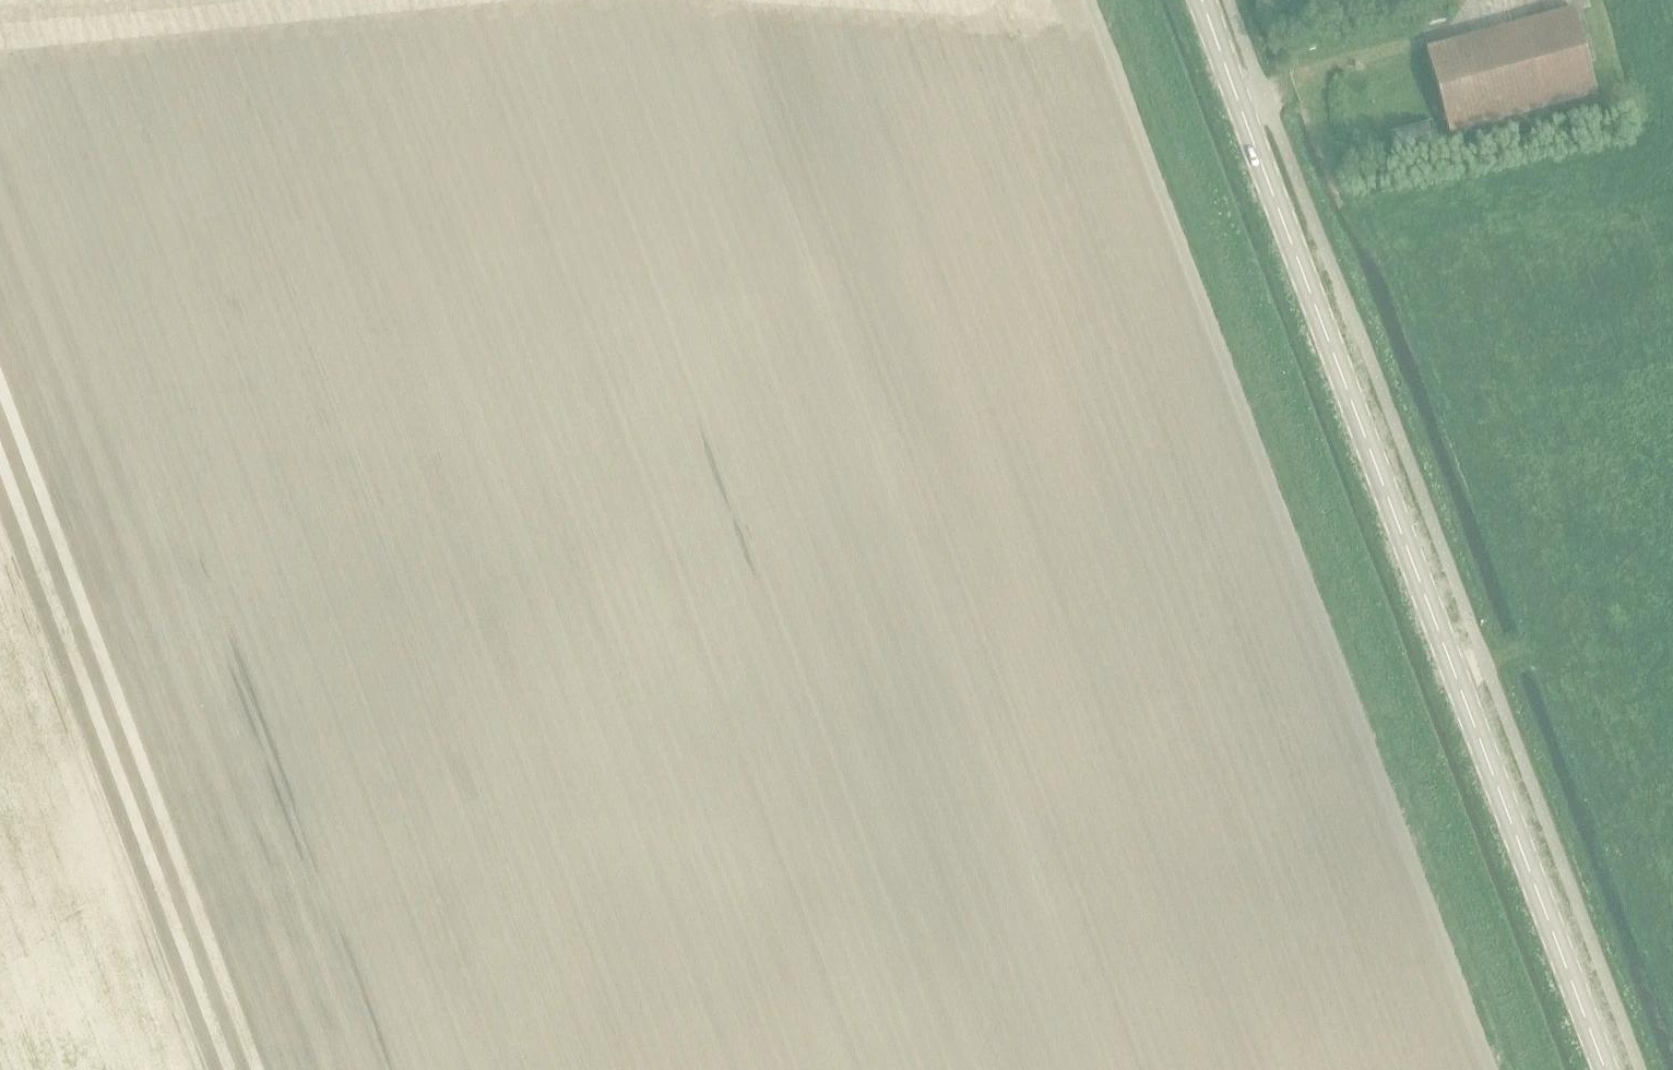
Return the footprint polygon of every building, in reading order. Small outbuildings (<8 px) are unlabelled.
[(1415,49),(1437,133),(1588,95),(1566,10),(1415,49)] [(1387,132),(1392,149),(1434,137),(1429,120),(1387,132)]
